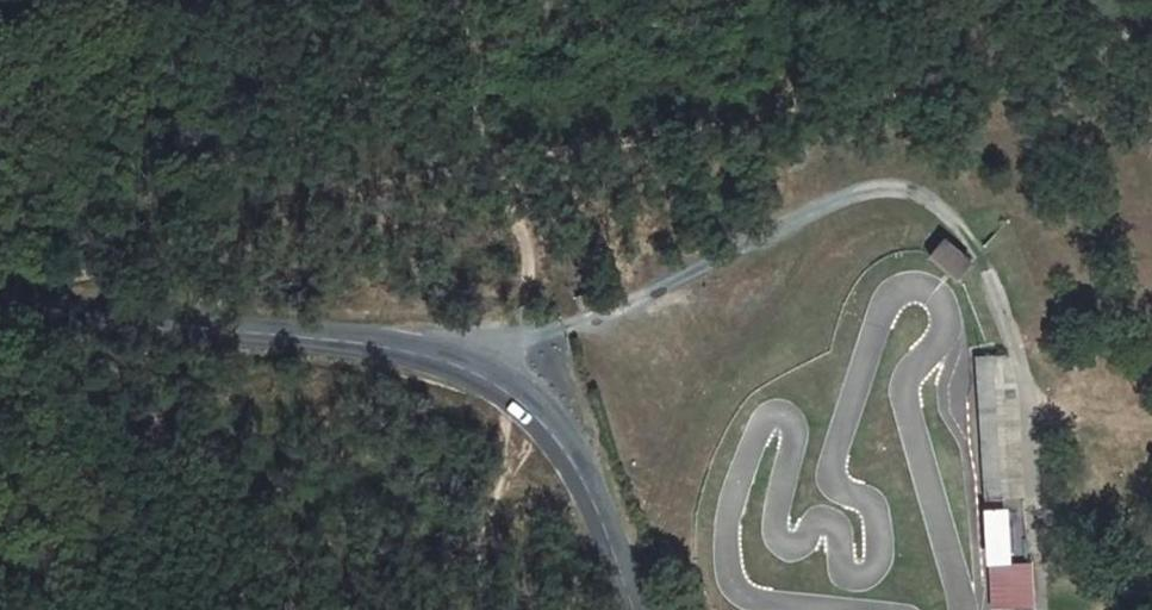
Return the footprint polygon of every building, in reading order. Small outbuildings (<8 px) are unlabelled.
[(943,242),(929,257),(956,281),(969,266),(943,242)] [(593,303),(589,292),(576,298),(581,309),(593,303)] [(1024,498),(1018,389),(1009,357),(1002,358),(1001,354),(992,355),(1001,500),(1024,498)] [(1005,528),(1005,509),(990,510),(992,563),(1007,563),(1006,549),(1005,528)] [(1016,549),(1015,527),(1005,528),(1006,549),(1016,549)] [(1007,563),(992,563),(994,608),(1031,606),(1029,562),(1007,563)]
